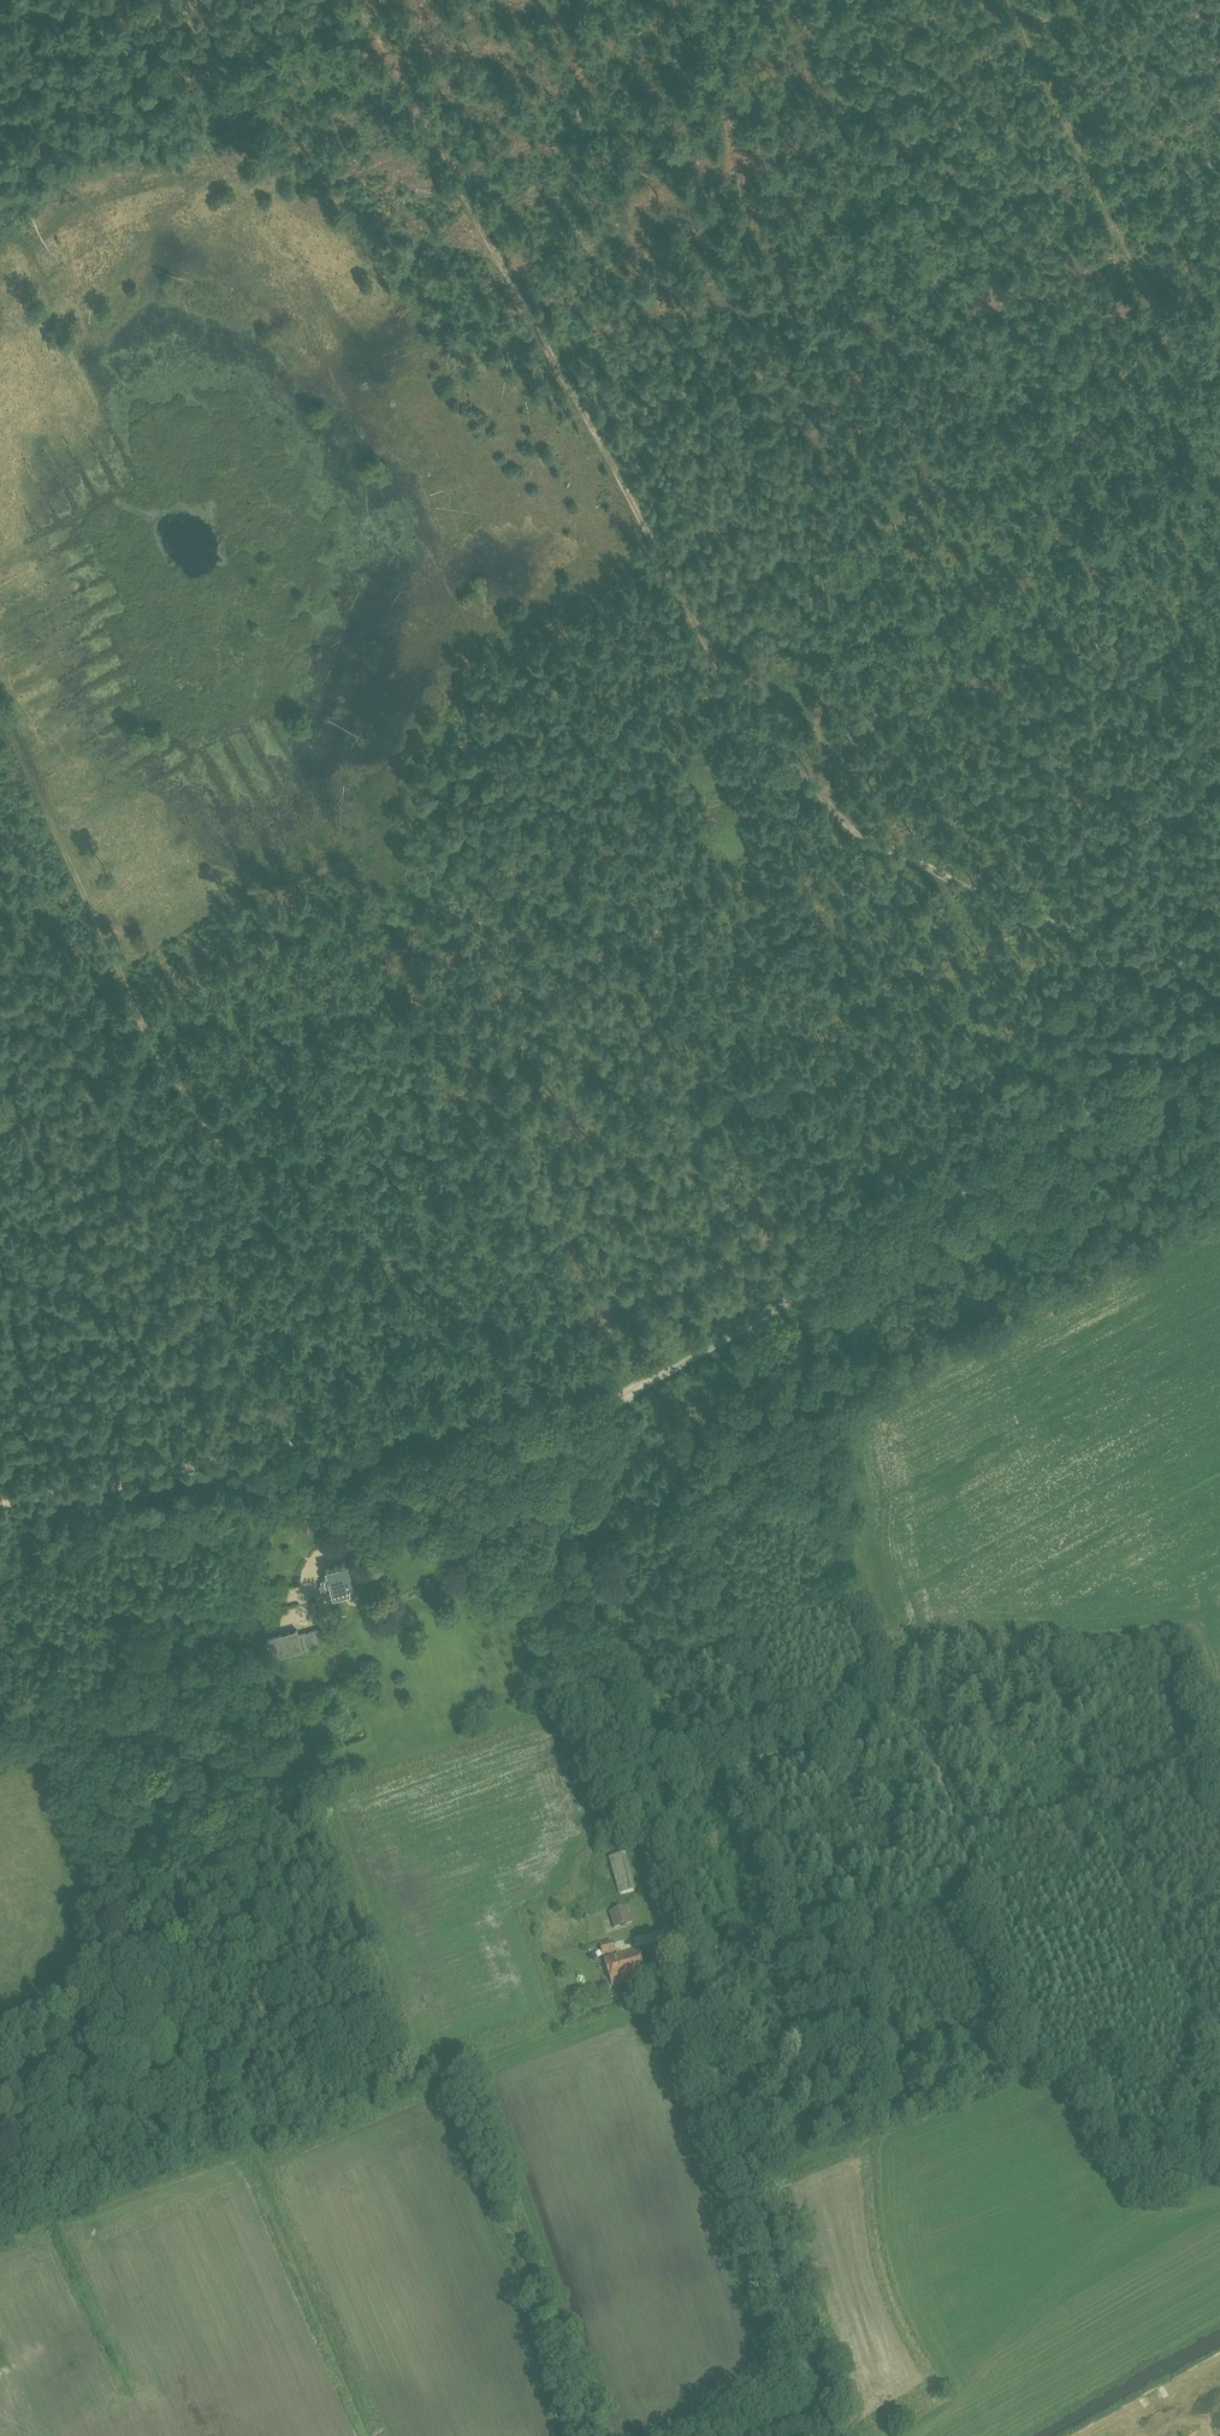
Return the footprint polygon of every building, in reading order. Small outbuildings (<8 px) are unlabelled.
[(322,1585),(321,1586),(324,1598),(362,1588),(354,1560),(342,1563),(342,1565),(327,1569),(329,1579),(321,1581),(322,1585)] [(304,1649),(299,1630),(267,1639),(271,1651),(278,1649),(280,1656),(304,1649)] [(636,1891),(626,1855),(608,1859),(618,1895),(636,1891)] [(610,1912),(614,1928),(632,1922),(627,1907),(610,1912)] [(602,1954),(614,1951),(611,1942),(600,1945),(602,1954)] [(604,1959),(612,1985),(647,1975),(639,1949),(604,1959)] [(9,2408),(0,2390),(0,2412),(9,2408)] [(895,2415),(897,2422),(903,2420),(901,2413),(895,2415)]
